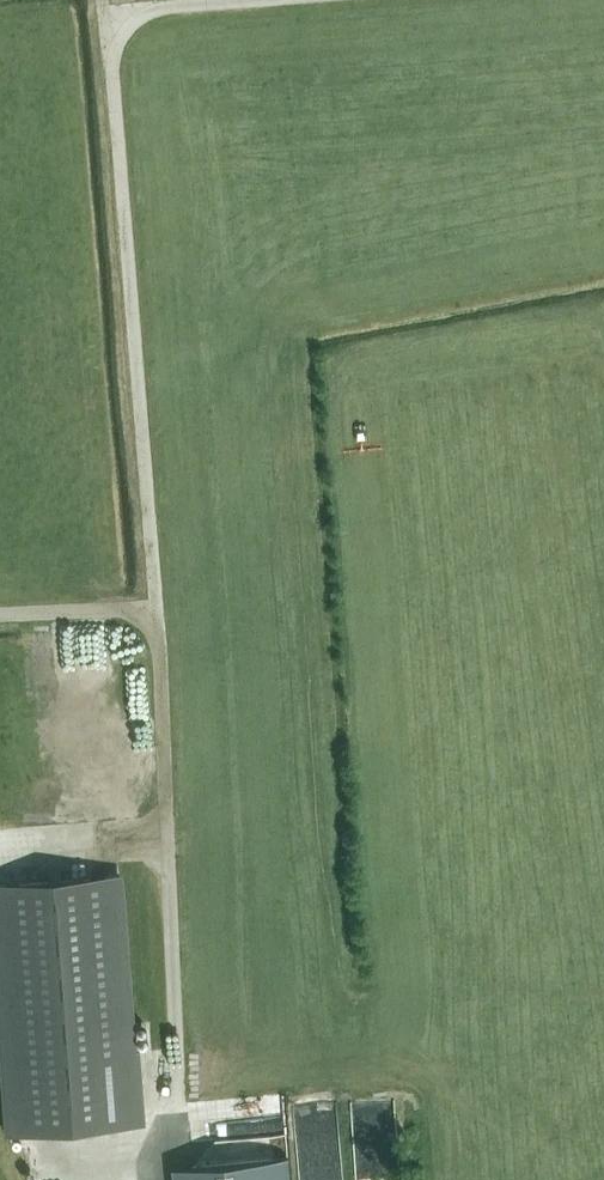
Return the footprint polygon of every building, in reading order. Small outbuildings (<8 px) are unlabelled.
[(0,884),(0,1001),(10,1132),(145,1121),(140,1050),(133,1050),(119,874),(0,884)] [(194,1179),(290,1179),(288,1157),(193,1165),(194,1179)]
